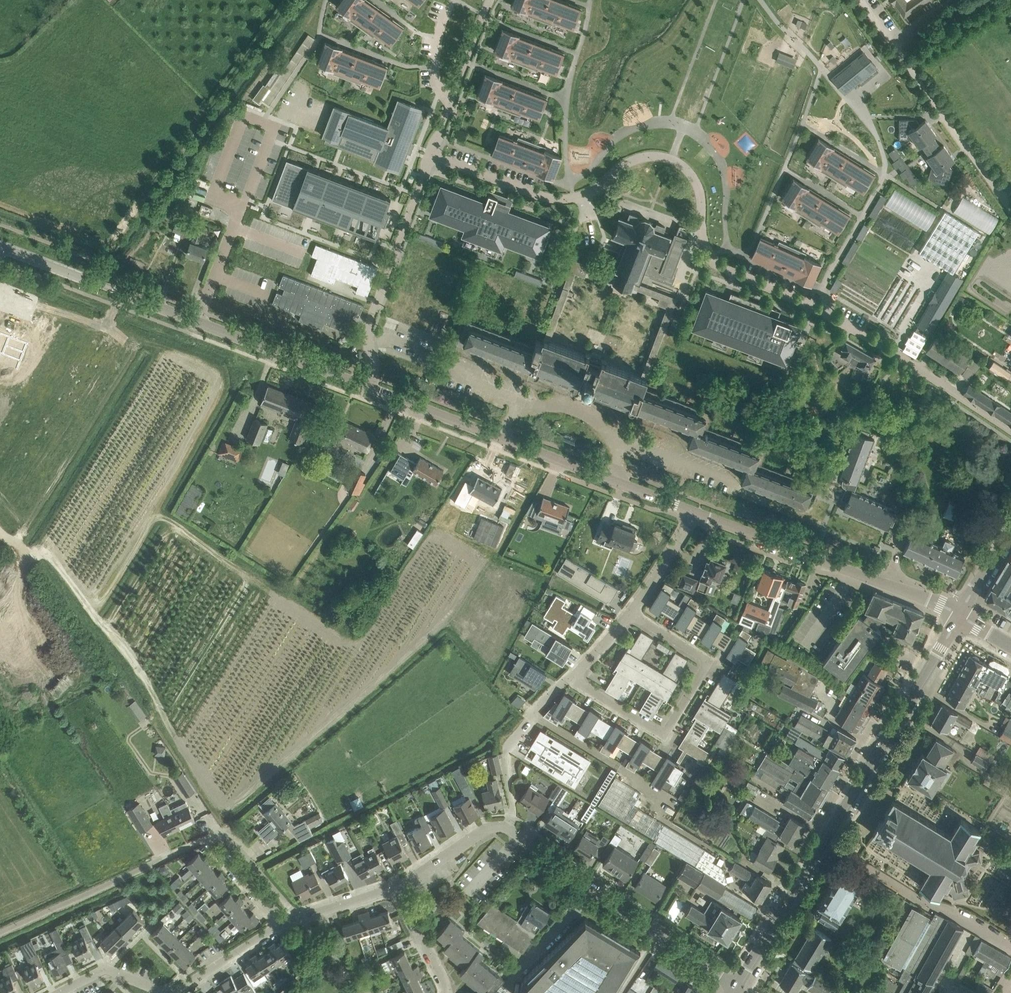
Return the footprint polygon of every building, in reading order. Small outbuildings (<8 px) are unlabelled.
[(376,7),(367,0),(341,0),(337,6),(352,16),(350,19),(361,28),(376,7)] [(549,0),(513,0),(511,5),(529,11),(527,15),(541,20),(549,0)] [(541,20),(555,25),(556,22),(573,28),(581,8),(561,0),(549,0),(541,20)] [(895,5),(895,4),(904,17),(927,0),(891,0),(895,5)] [(376,7),(361,28),(373,36),(375,33),(390,44),(403,26),(376,7)] [(524,65),(533,41),(502,29),(494,50),(512,57),(510,60),(524,65)] [(308,34),(263,100),(270,105),(315,39),(308,34)] [(348,77),(357,53),(326,41),(318,62),(336,68),(335,71),(348,77)] [(533,41),(524,65),(537,70),(539,67),(556,73),(564,53),(533,41)] [(777,60),(795,67),(799,58),(781,51),(777,60)] [(840,77),(834,81),(844,93),(876,66),(871,60),(865,52),(860,56),(838,74),(840,77)] [(357,53),(348,77),(362,82),(363,78),(380,85),(388,64),(357,53)] [(879,53),(875,56),(879,61),(883,57),(879,53)] [(507,110),(516,86),(485,74),(477,95),(494,102),(493,105),(507,110)] [(263,84),(253,99),(260,104),(260,103),(259,103),(262,98),(264,99),(271,89),(265,85),(263,84)] [(516,86),(507,110),(520,115),(522,112),(539,118),(547,98),(516,86)] [(375,163),(386,167),(391,169),(400,173),(424,110),(415,107),(410,105),(398,100),(388,128),(351,114),(351,113),(335,106),(323,136),(327,137),(325,142),(376,161),(375,163)] [(899,139),(913,140),(919,124),(916,120),(916,119),(899,119),(899,139)] [(925,120),(919,124),(913,140),(919,148),(920,147),(922,145),(926,150),(937,142),(933,137),(936,135),(925,119),(925,120)] [(523,167),(532,143),(518,137),(517,141),(500,134),(492,155),(523,167)] [(820,170),(833,177),(846,156),(818,138),(806,157),(822,167),(820,170)] [(947,185),(952,169),(949,164),(954,161),(955,160),(943,145),(940,147),(937,142),(926,150),(929,155),(927,157),(926,157),(932,165),(927,179),(947,185)] [(532,143),(523,167),(554,178),(562,157),(544,151),(546,148),(532,143)] [(846,156),(833,177),(845,185),(847,182),(862,192),(874,173),(846,156)] [(898,157),(892,162),(896,168),(903,163),(898,157)] [(283,170),(272,199),(376,239),(381,226),(385,227),(390,214),(386,212),(391,199),(292,162),(287,160),(283,170)] [(906,168),(900,173),(904,178),(910,174),(906,168)] [(795,210),(807,218),(821,196),(793,179),(781,197),(797,207),(795,210)] [(442,186),(432,214),(467,227),(464,234),(466,235),(499,247),(501,248),(503,241),(539,254),(549,227),(508,211),(505,210),(507,206),(502,204),(503,199),(498,197),(489,193),(485,203),(483,202),(442,186)] [(885,207),(928,230),(938,212),(894,189),(885,207)] [(881,194),(869,215),(874,218),(887,197),(881,194)] [(821,196),(807,218),(820,225),(822,222),(837,232),(849,213),(821,196)] [(990,234),(1000,218),(963,196),(954,212),(990,234)] [(202,204),(199,212),(210,216),(213,208),(202,204)] [(944,211),(919,252),(952,272),(977,231),(944,211)] [(621,245),(611,273),(640,284),(644,273),(672,283),(676,275),(671,273),(672,271),(684,240),(676,237),(675,236),(674,240),(669,238),(670,237),(671,236),(671,235),(669,236),(662,233),(665,226),(657,223),(656,226),(653,225),(650,221),(645,219),(640,220),(637,219),(638,216),(630,213),(627,220),(620,217),(619,216),(619,218),(613,234),(612,235),(612,236),(613,235),(621,238),(618,244),(621,245)] [(175,224),(173,231),(182,235),(185,227),(175,224)] [(864,224),(856,238),(861,241),(869,227),(864,224)] [(191,242),(187,253),(204,260),(208,248),(198,245),(202,234),(195,231),(191,242)] [(416,232),(414,238),(440,248),(442,242),(416,232)] [(782,271),(792,248),(779,242),(778,245),(761,237),(752,257),(782,271)] [(329,241),(327,246),(339,250),(341,245),(329,241)] [(854,241),(842,262),(847,265),(859,244),(854,241)] [(317,257),(311,274),(334,283),(336,277),(358,286),(356,291),(367,296),(378,267),(316,244),(312,255),(317,257)] [(792,248),(782,271),(812,285),(821,264),(804,257),(806,254),(792,248)] [(288,265),(299,270),(301,264),(291,259),(288,265)] [(574,259),(543,342),(536,339),(534,346),(467,321),(459,340),(464,342),(463,344),(473,348),(476,353),(478,351),(476,347),(533,368),(531,371),(538,374),(540,371),(573,383),(572,387),(578,389),(574,398),(584,402),(588,393),(594,395),(595,392),(629,404),(627,408),(634,410),(636,407),(693,429),(688,443),(746,465),(741,479),(806,503),(813,484),(760,464),(765,450),(707,428),(712,414),(644,388),(644,387),(643,386),(671,312),(676,298),(640,284),(611,273),(574,259)] [(517,270),(514,276),(541,286),(543,280),(517,270)] [(277,292),(272,303),(301,314),(299,320),(322,329),(324,323),(353,334),(357,322),(352,320),(354,315),(359,317),(364,305),(283,275),(279,286),(285,288),(283,294),(277,292)] [(914,330),(902,350),(915,357),(957,286),(945,279),(918,325),(915,331),(914,330)] [(702,306),(694,327),(715,335),(730,341),(750,349),(765,354),(786,362),(794,341),(793,341),(797,330),(791,327),(792,324),(777,318),(728,300),(714,295),(713,298),(706,296),(702,307),(702,306)] [(14,338),(15,337),(14,336),(14,338),(13,338),(9,336),(10,335),(9,334),(8,336),(0,332),(0,355),(18,362),(26,342),(14,338)] [(936,336),(926,351),(959,373),(969,358),(936,336)] [(875,358),(846,342),(842,349),(844,350),(841,355),(852,361),(851,364),(854,366),(856,364),(867,370),(869,365),(870,366),(870,365),(871,365),(875,358)] [(994,362),(990,368),(1007,379),(1010,373),(994,362)] [(1010,425),(1010,412),(969,384),(963,393),(1010,425)] [(310,423),(318,405),(268,385),(261,403),(297,418),(289,438),(301,443),(310,422),(310,423)] [(368,451),(375,435),(332,414),(324,431),(368,451)] [(255,418),(246,438),(246,439),(259,444),(260,440),(268,443),(269,440),(270,441),(274,433),(272,432),(274,429),(266,426),(267,423),(255,418)] [(855,431),(838,475),(846,478),(843,484),(847,486),(841,500),(847,503),(844,510),(886,529),(888,524),(893,526),(897,517),(892,515),(894,509),(854,492),(874,439),(868,437),(870,432),(860,428),(858,433),(855,431)] [(239,458),(244,447),(225,440),(225,441),(223,440),(217,453),(237,461),(238,458),(239,458)] [(400,454),(397,460),(391,470),(404,478),(410,467),(413,469),(413,470),(436,484),(444,471),(420,457),(417,463),(398,452),(398,453),(400,454)] [(4,454),(0,461),(0,463),(4,465),(9,457),(4,454)] [(823,466),(820,472),(826,474),(829,468),(823,466)] [(356,492),(366,473),(357,469),(348,488),(356,492)] [(473,493),(479,496),(494,504),(502,488),(478,476),(473,484),(465,480),(454,502),(466,508),(473,493)] [(204,488),(192,481),(175,509),(187,516),(204,488)] [(541,502),(537,513),(564,523),(562,527),(569,529),(572,521),(565,518),(570,507),(543,497),(541,502)] [(614,527),(604,523),(597,541),(612,547),(614,542),(634,550),(637,541),(632,539),(636,529),(627,525),(626,528),(615,524),(614,527)] [(912,533),(904,552),(955,575),(964,556),(951,550),(954,544),(945,540),(942,546),(912,533)] [(562,566),(558,573),(565,577),(564,577),(566,578),(567,578),(570,580),(571,578),(572,578),(574,574),(583,579),(581,582),(591,588),(591,589),(593,589),(591,593),(605,602),(609,595),(612,597),(614,595),(618,588),(566,557),(566,558),(567,559),(562,567),(562,566)] [(722,573),(726,564),(711,558),(710,561),(708,560),(700,580),(683,574),(679,586),(695,592),(697,588),(706,592),(709,582),(710,582),(711,579),(718,582),(720,579),(724,581),(726,574),(722,573)] [(996,578),(1004,583),(1007,579),(1010,581),(1010,580),(1010,560),(1009,558),(996,578)] [(756,587),(766,591),(773,572),(763,569),(756,587)] [(755,620),(758,621),(771,626),(775,614),(781,600),(780,600),(786,584),(781,583),(783,577),(774,573),(773,572),(766,591),(775,594),(769,610),(760,606),(755,620)] [(1010,581),(1007,579),(1004,583),(996,578),(985,597),(986,601),(993,605),(1001,592),(1005,595),(1010,585),(1010,580),(1010,581)] [(786,584),(780,600),(781,600),(797,606),(800,599),(806,583),(797,581),(796,583),(788,580),(786,584)] [(676,620),(684,608),(668,598),(674,587),(665,582),(649,607),(660,614),(661,613),(658,612),(660,610),(676,620)] [(993,605),(1005,612),(1010,603),(1010,585),(1005,595),(1001,592),(993,605)] [(911,641),(924,613),(874,592),(865,610),(867,611),(883,618),(885,619),(885,618),(897,623),(893,632),(911,641)] [(556,595),(545,612),(555,618),(557,614),(560,615),(557,619),(552,627),(563,634),(568,626),(571,622),(573,623),(572,624),(575,625),(575,624),(581,628),(581,629),(582,630),(580,633),(588,638),(595,626),(595,625),(592,629),(586,626),(588,621),(595,611),(584,605),(575,620),(573,618),(574,617),(563,610),(562,612),(560,610),(562,606),(566,600),(556,595)] [(691,597),(684,608),(676,620),(675,623),(686,630),(686,629),(684,628),(685,626),(702,636),(710,623),(693,613),(700,602),(691,597)] [(565,604),(576,611),(580,604),(568,598),(565,604)] [(752,627),(755,620),(760,606),(748,602),(740,622),(752,627)] [(881,621),(883,618),(867,611),(863,617),(858,614),(823,661),(845,678),(880,630),(876,627),(878,624),(879,624),(880,624),(881,624),(881,623),(882,623),(882,622),(881,622),(881,621)] [(728,652),(736,639),(719,629),(726,618),(717,613),(710,623),(702,636),(701,639),(712,646),(712,645),(710,643),(711,642),(728,652)] [(782,616),(775,614),(771,626),(769,631),(776,634),(782,616)] [(771,626),(758,621),(756,628),(768,633),(769,631),(771,626)] [(572,646),(532,622),(528,630),(524,636),(531,640),(532,641),(535,637),(550,647),(548,650),(546,653),(554,658),(563,663),(567,656),(572,646)] [(742,628),(736,639),(728,652),(726,654),(735,660),(736,659),(735,659),(737,657),(748,664),(756,651),(745,645),(751,634),(742,628)] [(629,645),(621,658),(647,674),(652,665),(651,665),(641,659),(654,638),(641,630),(628,651),(626,650),(629,646),(629,645)] [(656,646),(661,650),(665,644),(659,641),(656,646)] [(671,648),(665,644),(661,650),(667,653),(671,648)] [(784,683),(783,684),(817,704),(818,700),(810,696),(819,677),(802,667),(768,649),(759,667),(792,685),(791,687),(784,683)] [(652,665),(647,674),(673,690),(681,677),(680,676),(677,681),(675,680),(688,659),(675,651),(662,672),(653,666),(652,665)] [(958,675),(976,685),(976,686),(980,688),(977,692),(989,698),(996,686),(998,687),(1002,686),(994,700),(1000,703),(1010,684),(1010,681),(1006,679),(1008,675),(1007,674),(1009,671),(1008,667),(994,660),(990,661),(988,664),(970,655),(958,675)] [(535,692),(542,680),(547,673),(545,672),(519,656),(516,662),(514,661),(514,662),(521,666),(520,668),(515,676),(536,689),(535,691),(535,692)] [(605,689),(618,697),(631,676),(641,682),(641,683),(647,674),(621,658),(614,669),(615,669),(616,667),(618,668),(605,689)] [(883,685),(882,685),(878,682),(880,679),(881,679),(886,670),(876,663),(868,676),(863,673),(851,694),(871,705),(883,685)] [(724,672),(719,680),(732,687),(736,680),(724,672)] [(673,690),(647,674),(641,683),(642,683),(652,689),(639,710),(652,718),(665,697),(667,698),(665,700),(666,701),(673,690)] [(976,685),(958,675),(946,697),(964,707),(974,690),(977,692),(980,688),(976,686),(976,685)] [(706,696),(699,706),(725,722),(731,714),(720,707),(731,689),(738,693),(743,684),(736,680),(732,687),(719,680),(707,699),(705,698),(706,696)] [(813,711),(817,704),(783,684),(778,693),(813,711)] [(835,717),(856,730),(867,713),(869,714),(873,707),(871,706),(871,705),(851,694),(844,690),(843,694),(848,696),(835,717)] [(564,713),(581,723),(589,710),(572,700),(573,698),(575,700),(576,699),(564,692),(558,703),(557,702),(556,701),(543,715),(557,724),(564,713)] [(1009,696),(1006,694),(1000,704),(1005,707),(1010,697),(1010,693),(1009,696)] [(518,694),(514,701),(521,705),(525,698),(518,694)] [(134,702),(132,703),(138,719),(146,716),(141,704),(136,706),(134,702)] [(826,709),(817,704),(813,711),(822,716),(826,709)] [(972,721),(942,704),(931,723),(947,732),(955,719),(969,727),(972,721)] [(720,731),(725,722),(699,706),(693,717),(695,715),(697,716),(684,737),(697,745),(697,744),(709,725),(720,731)] [(590,708),(589,710),(581,723),(574,734),(583,740),(590,729),(606,739),(614,726),(597,716),(598,714),(601,715),(590,708)] [(847,755),(851,747),(832,735),(827,732),(828,730),(801,714),(794,725),(847,755)] [(1010,717),(999,736),(1010,743),(1010,718),(1010,717)] [(614,726),(606,739),(600,750),(609,755),(615,744),(632,755),(640,742),(623,732),(624,730),(627,731),(627,730),(616,724),(614,726)] [(725,750),(735,733),(725,726),(715,743),(725,750)] [(832,735),(851,747),(856,738),(836,727),(832,735)] [(549,737),(540,732),(530,747),(536,751),(531,759),(547,768),(549,765),(553,767),(550,772),(566,782),(569,777),(576,781),(589,760),(573,750),(571,754),(567,752),(570,747),(553,737),(551,742),(547,739),(549,737)] [(141,743),(146,750),(162,739),(158,733),(141,743)] [(794,741),(798,744),(818,755),(822,749),(798,735),(794,741)] [(667,755),(666,758),(658,770),(651,781),(660,787),(666,777),(675,783),(685,766),(680,763),(687,751),(698,758),(696,760),(703,764),(710,752),(697,744),(697,745),(684,737),(684,738),(688,740),(683,749),(676,760),(667,755)] [(953,748),(936,738),(926,754),(923,752),(907,777),(931,792),(936,784),(940,786),(950,769),(947,767),(946,768),(942,765),(953,748)] [(642,739),(640,742),(632,755),(626,766),(635,771),(641,760),(658,770),(666,758),(649,747),(650,745),(652,747),(653,746),(642,739)] [(801,745),(798,744),(792,753),(794,754),(788,764),(828,787),(834,776),(838,778),(840,774),(837,772),(839,768),(824,759),(818,755),(801,745)] [(980,746),(976,753),(989,761),(993,754),(980,746)] [(831,747),(824,759),(839,768),(846,756),(831,747)] [(828,787),(788,764),(767,751),(757,768),(764,772),(817,805),(828,787)] [(984,770),(989,761),(976,753),(971,762),(984,770)] [(501,771),(501,769),(497,754),(489,756),(493,773),(501,771)] [(612,768),(599,788),(604,790),(616,770),(612,768)] [(183,772),(174,777),(186,796),(195,790),(183,772)] [(809,819),(817,805),(764,772),(760,778),(786,794),(782,802),(809,819)] [(598,805),(660,843),(668,827),(633,806),(641,793),(615,777),(598,805)] [(496,778),(487,780),(489,791),(483,792),(486,806),(486,809),(503,805),(499,788),(498,788),(496,778)] [(436,779),(429,783),(432,789),(439,785),(436,779)] [(470,799),(476,796),(469,783),(460,788),(466,799),(454,805),(463,821),(478,814),(470,799)] [(528,787),(520,800),(532,808),(532,810),(539,814),(549,799),(536,790),(538,787),(532,783),(530,786),(529,786),(529,787),(529,788),(528,787)] [(553,800),(562,787),(557,784),(549,797),(553,800)] [(439,785),(432,789),(441,807),(448,803),(439,785)] [(568,791),(562,787),(553,800),(560,804),(568,791)] [(748,816),(755,805),(744,798),(737,810),(748,816)] [(950,835),(903,806),(893,800),(873,833),(929,869),(919,886),(926,889),(924,892),(931,897),(933,894),(939,897),(944,889),(947,891),(947,890),(952,892),(953,898),(969,894),(969,889),(966,875),(971,865),(982,863),(980,852),(974,854),(973,850),(972,849),(978,841),(975,839),(980,830),(961,818),(950,835)] [(186,801),(171,809),(173,814),(180,827),(195,820),(186,801)] [(152,824),(141,806),(139,803),(128,810),(141,831),(152,824)] [(171,809),(169,806),(168,803),(159,807),(165,818),(158,822),(164,835),(180,827),(173,814),(171,809)] [(292,821),(279,806),(276,803),(264,813),(274,825),(262,835),(257,829),(257,830),(268,843),(269,843),(268,842),(287,826),(300,841),(313,834),(305,820),(294,825),(291,822),(292,821)] [(596,808),(594,806),(590,804),(580,818),(586,822),(596,808)] [(563,809),(558,806),(557,805),(546,823),(557,830),(566,816),(561,813),(563,809)] [(780,834),(795,843),(805,825),(791,816),(786,824),(755,805),(748,816),(767,827),(773,831),(774,830),(780,833),(780,834)] [(430,815),(439,834),(454,826),(445,808),(430,815)] [(426,831),(432,828),(424,814),(414,819),(418,826),(407,832),(417,850),(432,842),(426,831)] [(566,816),(557,830),(569,838),(580,821),(574,817),(572,820),(566,816)] [(382,842),(392,861),(400,857),(401,859),(408,856),(402,843),(407,840),(403,831),(396,819),(390,823),(396,835),(382,842)] [(687,860),(686,861),(704,872),(697,885),(718,898),(728,881),(723,868),(712,861),(715,856),(668,827),(660,843),(687,860)] [(753,863),(768,871),(783,846),(775,841),(780,834),(780,833),(774,830),(773,831),(767,827),(763,834),(768,837),(753,863)] [(335,833),(340,841),(346,837),(342,829),(335,833)] [(155,857),(169,849),(161,833),(147,840),(155,857)] [(598,844),(604,847),(609,839),(603,835),(600,839),(595,835),(591,841),(583,836),(575,848),(589,857),(598,844)] [(337,863),(345,859),(337,844),(335,838),(326,843),(337,863)] [(343,841),(337,844),(345,859),(346,860),(351,856),(343,841)] [(613,873),(625,880),(638,860),(610,842),(602,853),(607,857),(603,863),(614,871),(613,873)] [(369,854),(364,857),(372,872),(384,866),(373,846),(367,850),(369,854)] [(647,846),(640,857),(645,861),(653,849),(648,846),(647,846)] [(645,861),(651,865),(660,851),(654,846),(653,849),(645,861)] [(311,850),(298,857),(304,868),(316,861),(311,850)] [(352,857),(363,877),(372,872),(364,857),(362,852),(352,857)] [(204,858),(199,853),(187,863),(191,867),(182,875),(185,879),(195,871),(209,858),(207,855),(204,858)] [(202,879),(213,869),(208,864),(212,861),(209,858),(195,871),(202,879)] [(679,874),(697,885),(704,872),(686,861),(679,874)] [(761,900),(771,883),(756,874),(756,875),(735,862),(730,869),(747,879),(742,888),(761,900)] [(327,873),(335,888),(350,880),(341,863),(333,867),(334,869),(327,873)] [(814,914),(815,915),(834,927),(863,881),(842,867),(819,904),(817,905),(813,911),(814,914)] [(218,875),(213,869),(202,879),(209,887),(224,874),(221,872),(218,875)] [(315,893),(323,889),(314,872),(309,875),(308,874),(293,882),(302,898),(314,892),(315,893)] [(645,891),(656,898),(665,886),(644,872),(635,887),(644,893),(645,891)] [(217,895),(228,886),(223,880),(226,877),(224,874),(209,887),(217,895)] [(179,876),(170,884),(174,889),(183,881),(179,876)] [(884,895),(888,888),(870,876),(868,879),(867,879),(866,880),(867,881),(865,884),(884,895)] [(219,903),(227,912),(241,899),(239,896),(236,899),(231,894),(219,903)] [(244,902),(241,899),(227,912),(234,920),(245,910),(240,905),(244,902)] [(527,905),(518,920),(517,920),(536,932),(550,912),(535,902),(531,908),(527,905)] [(523,952),(536,932),(517,920),(518,920),(493,904),(477,922),(523,952)] [(691,904),(685,914),(708,928),(709,929),(726,939),(725,940),(726,941),(727,940),(728,940),(728,939),(741,919),(741,918),(740,917),(723,906),(722,906),(721,907),(721,906),(721,907),(718,907),(717,907),(714,911),(715,912),(716,915),(715,915),(716,915),(714,918),(691,904)] [(126,917),(136,928),(144,920),(134,909),(126,917)] [(922,930),(929,917),(916,909),(886,961),(900,969),(902,965),(906,967),(925,931),(922,930)] [(250,915),(245,910),(234,920),(241,928),(247,923),(250,928),(259,920),(253,913),(250,915)] [(369,911),(364,913),(370,931),(380,928),(376,915),(371,916),(369,911)] [(376,915),(380,928),(380,929),(393,925),(388,911),(376,915)] [(963,928),(939,914),(935,912),(931,921),(925,931),(906,967),(899,979),(904,982),(898,992),(927,992),(963,928)] [(360,920),(354,922),(358,935),(370,931),(364,913),(358,914),(360,920)] [(117,926),(128,936),(136,928),(126,917),(117,926)] [(449,921),(437,935),(448,943),(444,948),(465,966),(461,971),(483,989),(479,992),(497,992),(496,992),(490,986),(496,979),(499,975),(479,959),(483,953),(461,935),(464,930),(449,917),(446,920),(447,920),(449,921)] [(641,950),(602,927),(601,928),(586,919),(523,979),(519,992),(551,992),(541,987),(583,947),(609,963),(591,992),(615,992),(641,950)] [(359,936),(358,935),(354,922),(343,925),(347,939),(359,936)] [(163,923),(153,933),(161,942),(171,931),(163,923)] [(87,942),(92,939),(86,925),(79,928),(83,936),(71,941),(80,960),(93,954),(87,942)] [(109,934),(120,945),(128,936),(117,926),(109,934)] [(47,958),(54,974),(68,967),(62,955),(69,952),(62,938),(56,927),(49,930),(55,942),(58,947),(44,954),(47,958)] [(814,927),(795,958),(812,968),(831,938),(814,927)] [(171,931),(161,942),(169,950),(180,939),(171,931)] [(220,942),(224,939),(219,933),(215,936),(220,942)] [(101,942),(111,953),(120,945),(109,934),(101,942)] [(180,939),(169,950),(177,958),(188,947),(180,939)] [(981,975),(989,962),(997,948),(981,940),(973,955),(976,957),(977,955),(985,959),(977,972),(981,975)] [(274,942),(271,944),(282,961),(285,965),(294,959),(283,942),(277,946),(274,942)] [(273,966),(282,961),(271,944),(268,946),(271,950),(265,954),(273,966)] [(385,945),(375,948),(377,955),(387,952),(385,945)] [(188,947),(177,958),(185,966),(196,955),(188,947)] [(989,962),(981,975),(984,976),(989,968),(1001,975),(1010,958),(1010,957),(997,948),(989,962)] [(38,967),(43,965),(37,950),(31,953),(34,961),(22,967),(31,985),(43,979),(38,967)] [(392,971),(398,968),(410,962),(405,951),(391,957),(392,957),(386,960),(392,971)] [(256,954),(253,956),(264,972),(273,966),(265,954),(259,958),(256,954)] [(264,972),(253,956),(250,958),(252,961),(246,965),(254,978),(264,972)] [(812,968),(795,958),(794,958),(795,959),(780,984),(795,992),(796,992),(802,982),(808,985),(807,987),(816,992),(853,992),(812,968)] [(659,959),(655,966),(677,980),(681,973),(660,959),(659,959)] [(413,967),(410,962),(398,968),(403,978),(420,970),(418,965),(413,967)] [(4,992),(17,992),(19,992),(13,980),(19,978),(12,963),(5,967),(3,969),(4,975),(0,977),(0,985),(4,992)] [(407,989),(407,990),(420,983),(418,978),(423,975),(420,970),(403,978),(408,989),(407,989)] [(244,973),(237,977),(237,979),(234,981),(231,975),(220,982),(226,992),(239,992),(241,992),(242,992),(253,992),(256,992),(252,986),(244,973)] [(420,983),(407,990),(409,992),(425,992),(420,983)] [(688,983),(683,992),(705,992),(688,983)]
